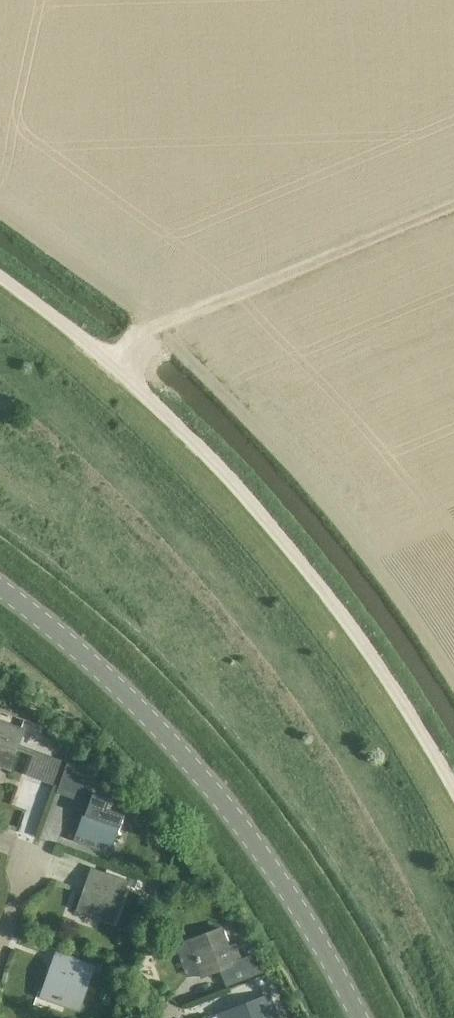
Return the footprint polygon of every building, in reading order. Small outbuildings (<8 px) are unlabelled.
[(10,769),(17,750),(15,749),(22,728),(0,720),(0,766),(10,769)] [(50,755),(41,780),(53,785),(62,760),(50,755)] [(68,762),(59,787),(85,796),(95,771),(68,762)] [(83,814),(76,833),(77,833),(77,831),(92,836),(91,837),(95,838),(96,837),(101,839),(100,842),(101,842),(102,840),(114,844),(124,814),(108,808),(111,800),(93,794),(86,815),(83,814)] [(115,921),(129,880),(92,867),(77,909),(101,918),(102,916),(115,921)] [(148,879),(144,891),(155,895),(160,883),(148,879)] [(233,920),(230,921),(235,934),(241,932),(245,931),(240,917),(233,920)] [(219,929),(190,939),(194,951),(192,952),(201,976),(220,970),(219,967),(241,959),(235,944),(226,948),(219,929)] [(80,1007),(95,963),(57,950),(41,995),(66,1003),(66,1002),(80,1007)] [(113,970),(101,966),(98,975),(110,979),(113,970)] [(274,995),(247,1005),(246,1002),(218,1013),(220,1017),(283,1017),(274,995)]
